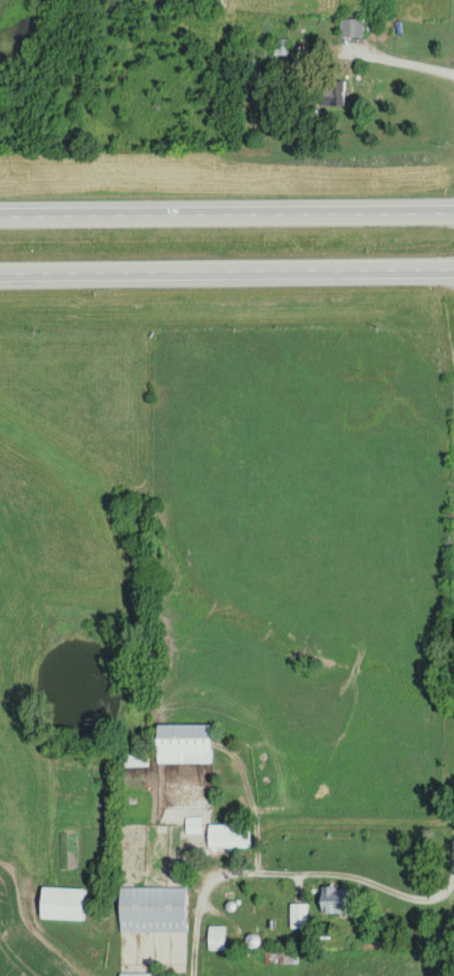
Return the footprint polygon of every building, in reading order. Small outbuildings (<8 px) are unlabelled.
[(362,38),(362,19),(338,19),(338,38),(362,38)] [(273,40),(273,55),(287,55),(287,40),(273,40)] [(343,82),(320,82),(320,107),(343,107),(343,82)] [(210,723),(156,723),(156,762),(210,762),(210,723)] [(146,752),(120,752),(120,766),(146,766),(146,752)] [(203,824),(203,817),(185,817),(185,835),(207,835),(207,847),(249,847),(249,824),(203,824)] [(83,888),(40,887),(39,918),(82,919),(83,888)] [(119,887),(119,932),(185,931),(185,887),(119,887)] [(353,913),(353,887),(321,887),(321,913),(353,913)] [(290,903),(290,928),(307,928),(307,903),(290,903)] [(207,949),(224,949),(224,925),(207,925),(207,949)] [(267,963),(297,963),(297,950),(267,950),(267,963)]
